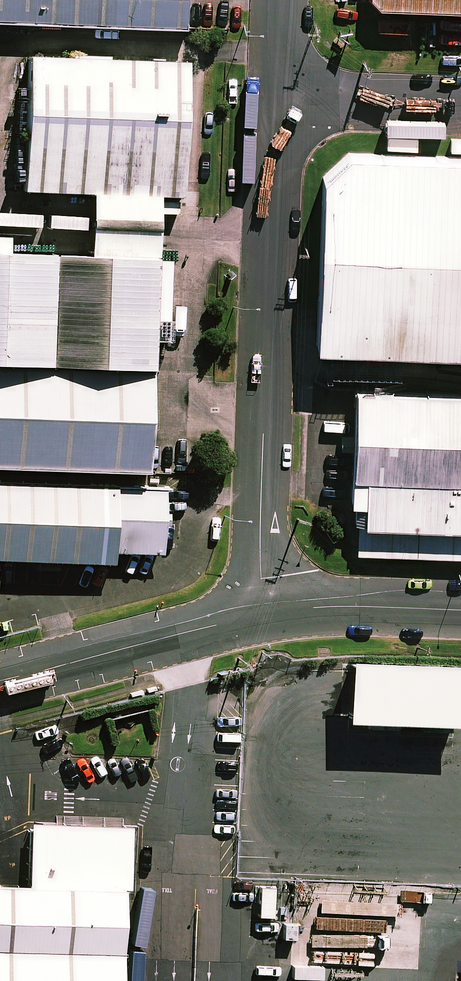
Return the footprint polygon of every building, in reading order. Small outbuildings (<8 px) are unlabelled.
[(187,18),(188,0),(0,0),(0,12),(187,18)] [(366,1),(377,13),(460,16),(460,0),(366,0),(366,1)] [(184,52),(25,47),(21,176),(96,178),(160,180),(180,181),(184,52)] [(314,340),(460,346),(460,156),(345,151),(320,174),(314,340)] [(94,246),(149,248),(158,248),(160,180),(96,178),(94,246)] [(146,360),(149,248),(94,246),(0,243),(0,356),(146,360)] [(143,466),(146,360),(0,356),(0,462),(143,466)] [(351,383),(346,537),(460,540),(460,386),(351,383)] [(0,484),(0,562),(111,566),(113,556),(160,556),(161,492),(0,484)] [(453,721),(455,661),(341,657),(339,717),(453,721)] [(120,883),(0,879),(0,980),(117,980),(120,883)]
